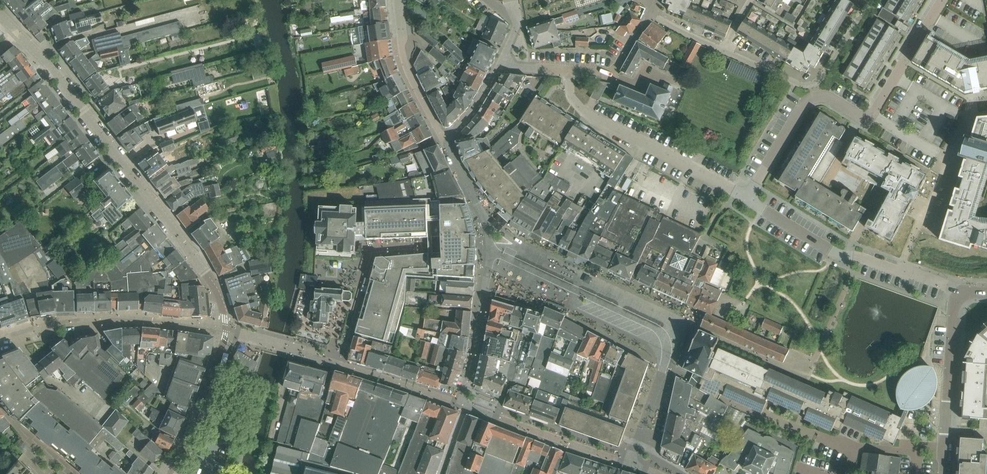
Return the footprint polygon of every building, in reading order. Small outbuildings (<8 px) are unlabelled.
[(4,1),(15,14),(28,3),(26,0),(5,0),(4,1)] [(36,11),(33,8),(41,1),(41,0),(33,0),(16,15),(23,22),(36,11)] [(367,1),(363,1),(361,4),(362,9),(364,9),(364,11),(387,7),(386,0),(367,0),(367,1)] [(431,9),(439,1),(439,0),(416,0),(431,9)] [(692,1),(688,0),(663,0),(662,3),(670,6),(668,10),(684,17),(690,4),(692,1)] [(782,2),(779,0),(763,0),(762,3),(776,11),(782,2)] [(847,15),(854,4),(847,0),(836,0),(832,6),(847,15)] [(878,16),(900,30),(901,29),(908,34),(911,29),(904,24),(898,21),(900,18),(905,21),(908,17),(912,19),(914,16),(910,14),(912,10),(916,12),(918,9),(914,7),(918,0),(891,0),(886,8),(884,6),(883,8),(882,10),(878,16)] [(29,29),(42,18),(39,15),(50,5),(47,2),(36,11),(23,22),(29,29)] [(69,3),(54,7),(58,12),(70,8),(69,3)] [(638,12),(640,6),(634,3),(632,9),(638,12)] [(614,13),(617,14),(614,21),(618,23),(621,16),(620,15),(624,7),(618,4),(614,13)] [(693,24),(699,8),(690,4),(684,17),(683,19),(693,24)] [(841,24),(847,15),(832,6),(827,15),(841,24)] [(387,7),(364,11),(364,14),(366,25),(370,25),(370,26),(376,25),(376,23),(389,21),(387,7)] [(704,28),(710,12),(699,8),(693,24),(704,28)] [(40,32),(48,25),(45,22),(56,12),(53,9),(42,18),(29,29),(41,43),(46,38),(40,32)] [(787,12),(783,19),(792,24),(796,18),(800,12),(795,9),(792,14),(793,16),(787,12)] [(714,33),(720,17),(710,12),(704,28),(714,33)] [(531,38),(557,30),(556,25),(565,22),(564,22),(576,18),(574,13),(528,28),(531,38)] [(611,13),(600,15),(602,25),(613,22),(611,13)] [(641,21),(639,20),(630,13),(616,31),(622,36),(625,36),(628,32),(630,34),(641,21)] [(827,15),(826,16),(822,13),(817,22),(821,25),(835,34),(841,24),(827,15)] [(60,23),(50,27),(56,42),(65,38),(72,36),(71,33),(77,32),(78,34),(92,30),(89,16),(67,21),(66,21),(60,23)] [(343,24),(354,22),(353,16),(342,18),(343,24)] [(726,38),(732,22),(720,17),(714,33),(726,38)] [(482,37),(496,44),(497,44),(501,46),(505,37),(507,32),(508,29),(510,26),(490,18),(485,31),(482,37)] [(756,24),(754,23),(746,18),(737,33),(747,39),(756,24)] [(896,37),(899,32),(879,20),(868,38),(866,36),(864,39),(867,40),(857,56),(854,55),(853,57),(856,59),(846,75),(843,73),(842,75),(865,88),(868,84),(871,86),(873,83),(869,81),(872,77),(875,79),(877,76),(873,74),(879,65),(882,67),(884,65),(880,62),(883,58),(887,61),(888,58),(885,56),(890,47),(894,49),(895,46),(892,44),(894,40),(898,42),(899,39),(896,37)] [(120,32),(92,40),(95,51),(99,50),(116,46),(117,49),(118,49),(183,31),(180,21),(121,38),(120,32)] [(366,25),(358,26),(361,44),(366,43),(391,40),(389,21),(376,23),(376,25),(370,26),(370,25),(366,25)] [(651,23),(640,38),(656,50),(667,33),(651,23)] [(757,45),(766,30),(756,24),(747,39),(757,45)] [(830,44),(835,34),(821,25),(815,35),(830,44)] [(312,27),(301,29),(302,35),(313,34),(312,27)] [(555,48),(562,45),(557,30),(531,38),(534,48),(553,42),(555,48)] [(767,51),(776,36),(766,30),(757,45),(767,51)] [(931,37),(932,37),(932,38),(933,38),(933,37),(934,37),(934,36),(935,36),(935,35),(934,35),(934,34),(933,34),(933,33),(932,33),(931,34),(929,36),(928,36),(912,62),(965,93),(986,89),(986,57),(970,61),(931,37)] [(824,53),(830,44),(815,35),(809,44),(824,53)] [(434,48),(438,42),(431,36),(426,42),(434,48)] [(776,56),(785,42),(776,36),(767,51),(776,56)] [(60,49),(58,50),(69,64),(82,53),(80,50),(89,43),(85,37),(75,41),(74,42),(68,43),(66,44),(60,49)] [(576,38),(576,45),(589,46),(589,39),(576,38)] [(391,40),(366,43),(369,63),(372,63),(394,57),(391,40)] [(487,74),(499,50),(474,40),(469,49),(472,50),(469,57),(472,58),(470,61),(450,40),(444,46),(450,52),(462,63),(464,62),(465,64),(468,65),(487,75),(487,74)] [(647,47),(646,46),(637,41),(621,71),(631,76),(642,58),(641,57),(647,47)] [(786,62),(795,48),(785,42),(776,56),(786,62)] [(692,43),(679,66),(687,70),(700,47),(692,43)] [(815,68),(824,53),(809,44),(804,53),(795,48),(786,62),(801,72),(802,70),(806,73),(811,66),(815,68)] [(14,60),(21,53),(14,46),(7,53),(6,52),(0,57),(0,61),(3,59),(8,65),(14,60)] [(116,46),(99,50),(101,60),(118,56),(117,49),(116,46)] [(641,57),(642,58),(663,69),(669,59),(647,47),(641,57)] [(447,59),(435,48),(430,53),(443,64),(447,59)] [(449,82),(428,58),(422,50),(414,65),(418,75),(417,75),(427,94),(444,85),(445,85),(449,82)] [(463,70),(465,64),(464,62),(462,63),(450,52),(452,53),(447,58),(452,62),(463,70)] [(23,55),(21,53),(14,60),(15,61),(15,62),(10,66),(12,69),(6,74),(4,72),(0,75),(0,88),(10,80),(9,79),(17,73),(22,68),(24,71),(31,66),(23,55)] [(82,53),(69,64),(74,71),(88,61),(85,57),(83,55),(82,53)] [(355,56),(322,63),(325,73),(358,65),(355,56)] [(150,59),(139,61),(142,71),(152,68),(152,66),(165,63),(165,62),(163,57),(150,60),(150,59)] [(394,57),(372,63),(375,71),(381,69),(382,70),(386,81),(401,74),(400,74),(394,57)] [(88,61),(74,71),(75,73),(82,81),(90,75),(96,71),(99,68),(91,58),(88,61)] [(117,67),(104,71),(105,73),(106,78),(119,74),(120,76),(133,73),(130,64),(124,65),(117,67)] [(483,82),(487,75),(468,65),(465,73),(483,82)] [(24,82),(36,73),(31,66),(24,71),(22,68),(17,73),(20,77),(4,89),(8,94),(10,92),(24,82)] [(203,66),(172,75),(174,83),(196,77),(196,78),(206,76),(203,66)] [(357,67),(354,67),(344,70),(346,76),(358,73),(357,67)] [(258,69),(251,71),(253,79),(260,77),(258,69)] [(91,77),(83,83),(94,97),(96,96),(99,101),(106,96),(113,90),(110,85),(108,87),(99,75),(97,72),(91,77)] [(30,89),(42,80),(36,73),(24,82),(10,92),(15,98),(28,87),(30,89)] [(478,92),(461,81),(452,73),(448,78),(454,83),(452,85),(459,88),(457,92),(473,100),(478,92)] [(478,92),(483,82),(465,73),(461,81),(478,92)] [(377,84),(374,85),(377,90),(380,90),(385,98),(387,97),(388,99),(391,98),(391,99),(395,97),(409,90),(401,74),(386,81),(377,84)] [(517,92),(527,76),(502,74),(497,83),(512,91),(513,89),(517,92)] [(45,85),(42,80),(34,86),(30,89),(33,94),(32,95),(36,100),(28,107),(16,115),(20,120),(31,111),(40,105),(53,95),(45,85)] [(615,84),(611,83),(599,81),(598,83),(613,89),(614,87),(619,89),(614,101),(660,121),(674,88),(665,84),(663,90),(651,85),(647,97),(615,84)] [(219,82),(197,88),(199,96),(221,90),(219,82)] [(512,102),(517,92),(513,89),(512,91),(497,83),(493,90),(512,102)] [(99,101),(98,102),(106,113),(105,113),(105,114),(104,116),(106,119),(107,119),(109,118),(110,118),(126,105),(118,95),(123,94),(123,95),(130,93),(130,92),(132,91),(131,85),(128,86),(113,90),(106,96),(99,101)] [(346,97),(353,95),(353,97),(361,95),(360,89),(345,93),(346,97)] [(395,97),(391,99),(396,107),(398,111),(415,102),(409,90),(395,97)] [(437,112),(446,104),(438,90),(428,96),(437,112)] [(509,107),(512,102),(493,90),(488,98),(500,106),(502,103),(509,107)] [(469,107),(473,100),(457,92),(455,96),(453,95),(454,96),(457,100),(466,110),(469,107)] [(38,121),(47,115),(60,105),(53,95),(40,105),(44,110),(35,117),(38,121)] [(537,96),(520,122),(526,125),(528,127),(530,128),(526,135),(531,138),(537,129),(543,132),(544,133),(553,139),(563,145),(578,122),(547,102),(545,101),(543,99),(537,96)] [(498,109),(500,106),(488,98),(483,106),(502,118),(505,114),(498,109)] [(177,112),(186,110),(204,104),(203,99),(187,103),(187,102),(176,106),(177,112)] [(465,111),(466,110),(457,100),(449,108),(458,119),(466,111),(465,111)] [(398,111),(384,119),(386,122),(392,119),(396,127),(405,122),(406,121),(408,120),(421,113),(415,102),(398,111)] [(123,130),(128,126),(135,120),(137,122),(144,117),(135,104),(130,107),(119,114),(106,124),(114,134),(123,130)] [(458,119),(449,108),(446,104),(437,112),(445,128),(449,128),(458,119)] [(57,127),(70,117),(60,105),(47,115),(53,122),(32,138),(36,143),(50,133),(54,129),(57,127)] [(499,123),(502,118),(483,106),(478,114),(489,124),(495,129),(499,123)] [(151,138),(190,123),(186,110),(177,112),(153,119),(145,123),(148,129),(151,138)] [(377,113),(371,116),(373,122),(380,118),(377,113)] [(396,127),(395,127),(397,133),(401,131),(407,127),(408,130),(412,128),(414,131),(427,124),(421,113),(408,120),(406,121),(405,122),(396,127)] [(840,127),(839,128),(835,126),(837,123),(821,113),(779,181),(796,191),(797,188),(800,190),(796,197),(853,232),(866,210),(871,213),(854,203),(858,197),(850,193),(846,190),(845,190),(843,190),(842,191),(842,192),(841,192),(841,193),(841,194),(842,195),(843,196),(841,198),(819,185),(845,143),(840,140),(845,132),(845,131),(846,131),(846,130),(845,129),(845,128),(844,127),(843,127),(842,127),(841,127),(840,127)] [(484,130),(489,124),(478,114),(462,133),(469,139),(476,138),(484,130)] [(64,136),(77,127),(70,117),(57,127),(64,136)] [(940,240),(970,249),(972,244),(986,249),(986,223),(984,223),(978,221),(976,226),(970,224),(986,169),(986,118),(985,118),(978,119),(976,122),(973,134),(972,137),(972,138),(973,138),(972,141),(966,139),(961,156),(967,158),(966,160),(965,159),(962,170),(958,183),(951,204),(940,240)] [(28,129),(21,120),(0,135),(0,150),(28,129)] [(210,130),(207,121),(197,123),(200,133),(210,130)] [(563,145),(562,147),(570,152),(572,149),(577,152),(606,171),(604,174),(612,179),(623,162),(627,154),(627,153),(605,139),(600,136),(591,130),(586,127),(578,122),(563,145)] [(411,136),(400,142),(403,149),(416,144),(416,145),(424,141),(433,136),(430,129),(428,125),(427,124),(414,131),(410,133),(411,136)] [(521,133),(523,130),(518,126),(497,145),(493,148),(498,153),(494,156),(498,160),(519,143),(519,141),(519,138),(520,136),(521,133)] [(58,152),(83,134),(77,127),(64,136),(63,137),(56,142),(59,145),(55,147),(58,152)] [(395,127),(382,134),(387,145),(400,139),(397,133),(395,127)] [(54,129),(50,133),(53,137),(58,134),(54,129)] [(126,133),(117,137),(128,152),(134,148),(136,147),(136,146),(142,141),(141,138),(133,129),(126,133)] [(236,131),(219,137),(221,145),(239,138),(236,131)] [(74,152),(88,141),(83,134),(58,152),(39,167),(42,171),(62,156),(72,149),(74,152)] [(874,230),(873,232),(891,242),(928,175),(856,136),(846,154),(848,155),(844,163),(850,166),(852,162),(858,165),(855,172),(890,191),(874,222),(869,220),(866,226),(874,230)] [(491,150),(492,149),(487,137),(484,139),(476,138),(469,139),(456,142),(464,162),(484,154),(491,150)] [(172,139),(160,144),(163,152),(175,147),(172,139)] [(317,141),(318,148),(331,146),(330,139),(317,141)] [(91,162),(98,157),(99,156),(88,141),(74,152),(36,182),(43,191),(63,176),(61,174),(74,164),(70,159),(76,154),(85,166),(91,162)] [(427,177),(451,169),(439,146),(415,154),(422,172),(418,173),(420,177),(426,175),(427,177)] [(477,178),(498,160),(494,156),(498,153),(493,148),(492,149),(491,150),(484,154),(464,162),(474,177),(475,177),(477,177),(477,178)] [(145,158),(137,164),(150,181),(169,167),(162,159),(165,157),(162,154),(160,155),(155,150),(145,158)] [(402,163),(411,160),(409,153),(400,156),(402,163)] [(535,187),(543,179),(522,154),(505,168),(502,170),(515,185),(526,199),(535,187)] [(612,179),(608,184),(615,188),(630,165),(634,158),(627,154),(623,162),(612,179)] [(169,167),(150,181),(157,189),(158,188),(171,178),(168,173),(169,172),(170,173),(176,169),(189,165),(189,166),(199,163),(197,158),(173,166),(172,164),(169,167)] [(502,170),(505,168),(500,162),(498,160),(477,178),(477,177),(475,177),(474,177),(476,182),(477,183),(479,182),(498,166),(502,170)] [(515,185),(502,170),(498,166),(479,182),(477,183),(493,203),(515,185)] [(111,191),(120,183),(109,169),(93,182),(106,197),(108,200),(114,195),(111,191)] [(433,200),(465,198),(466,198),(451,169),(427,177),(426,175),(420,177),(415,178),(415,179),(410,180),(401,182),(372,185),(376,188),(379,200),(414,199),(416,199),(433,198),(433,200)] [(545,176),(543,179),(547,183),(549,181),(552,183),(556,177),(547,172),(545,176)] [(65,187),(73,198),(86,188),(77,177),(65,187)] [(171,178),(158,188),(164,197),(178,187),(192,183),(191,178),(177,183),(173,177),(171,178)] [(544,210),(556,193),(547,183),(543,179),(535,187),(526,199),(523,203),(513,220),(533,232),(546,211),(544,210)] [(563,181),(559,188),(566,193),(571,185),(563,181)] [(117,209),(131,197),(120,183),(111,191),(114,195),(108,200),(106,197),(90,210),(93,214),(91,215),(97,222),(104,215),(111,224),(122,215),(117,209)] [(164,197),(164,198),(174,212),(181,206),(186,202),(194,196),(209,192),(209,191),(219,189),(218,183),(208,185),(208,186),(202,187),(202,188),(194,190),(185,196),(178,187),(164,197)] [(523,203),(526,199),(515,185),(493,203),(511,220),(513,220),(523,203)] [(219,189),(209,191),(209,192),(210,198),(221,196),(219,189)] [(607,224),(624,195),(614,190),(607,202),(599,216),(593,224),(582,246),(583,247),(579,256),(589,260),(607,224)] [(562,208),(567,201),(557,194),(556,193),(544,210),(546,211),(533,232),(543,238),(558,214),(562,208)] [(635,220),(643,204),(624,195),(607,224),(589,260),(609,270),(621,246),(635,220)] [(586,219),(597,202),(591,197),(583,209),(579,214),(578,216),(559,246),(569,251),(586,219)] [(586,219),(569,251),(579,256),(583,247),(582,246),(593,224),(599,216),(607,202),(600,197),(597,201),(597,202),(586,219)] [(355,255),(356,234),(357,235),(368,235),(368,240),(441,238),(443,246),(444,252),(378,257),(355,333),(393,343),(405,303),(407,284),(408,273),(456,275),(475,276),(476,261),(476,242),(476,238),(472,217),(465,198),(433,200),(426,200),(379,200),(366,200),(368,222),(356,224),(357,207),(321,206),(318,253),(355,255)] [(184,210),(177,216),(188,230),(195,224),(200,221),(197,217),(209,208),(202,199),(190,208),(189,206),(186,202),(181,206),(184,210)] [(567,212),(573,203),(567,201),(562,208),(558,214),(543,238),(550,242),(559,227),(558,226),(567,212)] [(579,214),(583,209),(582,208),(573,203),(567,212),(558,226),(559,227),(550,242),(559,246),(578,216),(579,214)] [(654,212),(655,210),(643,204),(635,220),(621,246),(635,252),(654,212)] [(120,249),(154,224),(140,207),(128,218),(121,224),(125,229),(133,224),(137,229),(116,244),(120,249)] [(669,219),(664,216),(654,212),(635,252),(621,246),(609,270),(631,280),(632,276),(637,278),(646,259),(652,249),(658,241),(669,219)] [(219,237),(214,231),(218,228),(210,218),(203,221),(189,231),(202,249),(203,248),(217,239),(218,241),(218,240),(217,238),(219,237)] [(653,288),(686,303),(694,287),(705,262),(691,256),(703,234),(669,219),(658,241),(670,247),(665,256),(658,267),(663,270),(662,273),(661,272),(661,273),(660,273),(653,288)] [(0,238),(0,256),(3,261),(7,268),(17,263),(28,280),(36,293),(37,298),(40,316),(55,313),(52,292),(51,291),(49,291),(45,272),(34,254),(42,249),(26,228),(28,227),(23,221),(0,238)] [(112,254),(109,257),(121,273),(142,256),(151,268),(151,267),(162,260),(175,250),(154,224),(120,249),(112,254)] [(224,251),(218,240),(218,241),(217,239),(203,248),(202,249),(202,250),(204,249),(204,250),(211,261),(223,255),(224,256),(232,252),(230,249),(229,248),(224,251)] [(652,249),(665,256),(670,247),(658,241),(652,249)] [(112,254),(120,249),(116,244),(109,249),(112,254)] [(244,260),(239,252),(244,249),(241,245),(236,247),(236,246),(230,249),(232,252),(224,256),(223,255),(211,261),(219,276),(227,271),(230,269),(233,268),(235,267),(238,265),(244,262),(244,260)] [(658,268),(658,267),(665,256),(652,249),(646,259),(655,263),(653,265),(658,268)] [(162,260),(151,267),(151,268),(151,273),(160,272),(164,278),(167,278),(174,273),(186,263),(175,250),(162,260)] [(1,286),(10,282),(17,300),(9,303),(12,312),(12,313),(15,322),(28,318),(28,317),(23,301),(22,297),(18,285),(15,280),(14,280),(7,268),(3,261),(0,256),(0,283),(1,286)] [(109,257),(101,264),(110,281),(110,293),(110,297),(111,308),(118,308),(118,311),(138,310),(142,310),(143,299),(148,295),(151,296),(152,289),(139,290),(138,283),(135,276),(151,273),(151,268),(142,256),(121,273),(109,257)] [(58,279),(65,273),(55,259),(47,265),(58,279)] [(268,273),(267,259),(248,260),(248,274),(268,273)] [(652,269),(653,265),(655,263),(646,259),(637,278),(636,280),(645,284),(652,268),(652,269)] [(716,304),(722,292),(705,285),(706,281),(709,282),(717,264),(706,260),(705,262),(694,287),(686,303),(694,306),(712,313),(716,304)] [(17,263),(7,268),(14,280),(15,280),(18,285),(22,297),(23,301),(28,317),(40,316),(37,298),(36,293),(28,280),(17,263)] [(174,273),(167,278),(172,279),(171,285),(177,286),(177,283),(178,282),(181,282),(198,279),(186,263),(174,273)] [(101,264),(84,275),(90,286),(92,286),(110,281),(101,264)] [(663,270),(658,267),(658,268),(653,265),(652,269),(652,268),(645,284),(653,288),(660,273),(661,273),(661,272),(662,273),(663,270)] [(536,284),(539,277),(526,271),(523,278),(536,284)] [(160,272),(151,273),(158,287),(163,288),(161,314),(178,316),(179,302),(180,301),(179,301),(177,286),(171,285),(172,279),(167,278),(164,278),(160,272)] [(151,273),(135,276),(138,283),(139,290),(152,289),(151,296),(148,295),(143,299),(142,310),(143,311),(156,313),(161,314),(163,288),(158,287),(151,273)] [(262,283),(259,274),(246,275),(245,273),(239,275),(234,276),(225,279),(225,280),(229,292),(244,287),(246,295),(264,293),(262,283)] [(84,275),(73,283),(75,286),(76,289),(78,289),(90,286),(84,275)] [(475,276),(456,275),(455,281),(440,280),(440,291),(447,292),(447,293),(473,296),(475,283),(474,282),(475,276)] [(52,286),(51,288),(51,291),(52,292),(55,313),(56,313),(74,312),(73,302),(73,291),(72,282),(70,278),(61,280),(52,286)] [(415,292),(415,279),(408,278),(407,284),(406,291),(415,292)] [(92,293),(92,296),(93,310),(93,311),(94,311),(110,311),(111,311),(111,308),(110,297),(110,293),(110,281),(92,286),(92,293)] [(1,327),(6,326),(15,322),(12,313),(12,312),(9,303),(8,303),(1,286),(0,283),(0,324),(1,327)] [(179,302),(178,316),(190,316),(188,286),(189,286),(189,283),(188,283),(181,284),(182,295),(180,295),(181,301),(186,301),(186,302),(179,302)] [(78,289),(76,289),(76,312),(93,311),(93,310),(92,296),(92,293),(92,286),(90,286),(78,289)] [(189,286),(188,286),(190,316),(206,316),(204,301),(203,286),(193,286),(189,286)] [(344,291),(344,287),(329,286),(328,289),(323,288),(323,290),(316,289),(315,302),(312,302),(311,312),(309,313),(308,318),(311,321),(314,321),(314,322),(315,323),(314,328),(323,328),(324,323),(329,324),(329,312),(333,312),(334,307),(336,307),(336,301),(343,302),(344,301),(350,301),(352,299),(352,294),(350,291),(344,291)] [(248,300),(246,295),(244,287),(229,292),(234,307),(249,304),(250,308),(257,306),(256,299),(248,300)] [(415,293),(415,292),(406,291),(405,303),(409,303),(472,308),(473,297),(447,295),(445,294),(439,294),(420,293),(415,293)] [(271,318),(266,316),(270,297),(256,297),(256,299),(257,306),(250,308),(249,304),(234,307),(238,321),(260,327),(260,326),(268,328),(271,318)] [(509,324),(515,306),(494,300),(494,302),(493,302),(489,322),(497,323),(496,326),(499,326),(498,327),(501,328),(501,327),(508,329),(507,329),(511,330),(514,331),(514,329),(512,328),(513,326),(509,324)] [(520,328),(526,309),(515,306),(509,324),(513,326),(512,328),(514,329),(520,331),(517,341),(516,343),(511,364),(507,379),(508,379),(512,381),(525,334),(523,333),(524,329),(520,328)] [(557,335),(565,318),(566,316),(546,308),(544,315),(539,326),(540,327),(538,334),(542,335),(540,342),(537,354),(536,357),(529,377),(542,382),(550,358),(552,353),(556,340),(557,335)] [(539,326),(544,315),(526,309),(526,310),(526,309),(520,328),(524,329),(523,333),(525,334),(512,381),(514,382),(525,386),(528,376),(529,377),(536,357),(537,354),(540,342),(542,335),(538,334),(540,327),(539,326)] [(469,338),(472,312),(458,310),(456,324),(425,319),(423,329),(436,331),(469,338)] [(784,362),(789,351),(706,314),(701,326),(784,362)] [(574,364),(588,331),(565,318),(557,335),(556,340),(552,353),(550,358),(542,382),(538,390),(539,390),(559,397),(568,373),(569,374),(574,364)] [(783,327),(765,319),(762,327),(780,335),(783,327)] [(520,331),(514,329),(514,331),(511,330),(507,329),(508,329),(501,327),(501,328),(498,327),(499,326),(496,326),(497,323),(489,322),(487,333),(501,336),(500,339),(514,342),(516,343),(517,341),(520,331)] [(436,331),(423,329),(401,325),(399,334),(422,341),(432,344),(442,347),(445,348),(467,353),(469,338),(436,331)] [(978,334),(975,340),(972,339),(971,342),(970,342),(969,342),(970,343),(968,347),(970,348),(969,351),(967,355),(970,356),(970,355),(973,356),(973,360),(967,359),(967,363),(966,363),(963,363),(963,373),(962,383),(961,401),(960,407),(960,417),(963,417),(962,420),(970,420),(971,418),(986,419),(986,326),(978,334)] [(139,343),(139,337),(140,327),(121,328),(120,328),(121,342),(122,355),(136,368),(136,367),(137,349),(130,349),(130,345),(138,344),(139,343)] [(112,345),(122,355),(121,342),(120,328),(103,332),(112,345)] [(158,346),(160,329),(141,328),(140,346),(137,346),(137,349),(136,367),(145,375),(146,352),(152,353),(157,353),(157,352),(152,351),(152,346),(158,346)] [(167,330),(160,329),(158,346),(152,346),(152,351),(157,352),(165,353),(167,330)] [(175,353),(177,331),(167,330),(165,353),(174,355),(175,353)] [(713,352),(717,344),(719,339),(699,330),(691,347),(687,357),(689,358),(684,369),(687,370),(683,379),(678,376),(678,377),(716,399),(720,390),(725,392),(723,396),(762,413),(767,402),(765,401),(766,399),(800,414),(802,410),(805,411),(803,414),(806,416),(805,419),(832,431),(834,427),(839,429),(844,420),(845,420),(843,424),(882,441),(883,439),(894,444),(893,445),(894,446),(910,408),(914,407),(917,407),(921,405),(924,403),(927,401),(929,398),(931,395),(934,395),(936,395),(936,397),(937,397),(937,390),(937,391),(933,391),(934,387),(934,384),(937,384),(937,381),(937,377),(936,374),(934,371),(932,368),(930,371),(926,370),(922,370),(918,370),(917,371),(916,371),(913,372),(910,374),(907,377),(905,379),(903,382),(900,381),(898,385),(897,388),(897,392),(897,396),(897,398),(898,401),(899,404),(900,407),(902,410),(904,408),(906,408),(901,418),(892,414),(892,416),(890,415),(891,413),(852,396),(850,400),(849,399),(851,394),(845,391),(843,396),(835,393),(830,391),(826,398),(824,398),(826,394),(770,369),(769,371),(764,369),(765,368),(719,349),(717,354),(715,353),(713,352)] [(185,348),(186,344),(188,333),(177,331),(175,353),(179,354),(185,355),(185,354),(186,348),(185,348)] [(589,357),(599,337),(588,331),(574,364),(569,374),(579,379),(587,360),(588,356),(589,357)] [(100,348),(97,333),(85,335),(79,337),(68,344),(65,341),(63,339),(51,349),(53,351),(63,364),(65,366),(79,378),(80,377),(104,399),(114,387),(124,376),(119,372),(107,361),(110,357),(104,352),(100,348)] [(213,337),(192,334),(188,333),(186,344),(211,348),(213,337)] [(500,339),(501,336),(487,333),(485,341),(482,356),(499,360),(499,361),(500,361),(511,364),(516,343),(514,342),(500,339)] [(372,349),(372,347),(363,345),(365,339),(355,336),(351,349),(348,361),(367,366),(372,349)] [(601,359),(609,343),(599,337),(589,357),(598,362),(600,359),(601,359)] [(372,349),(389,354),(391,347),(374,341),(372,347),(372,349)] [(440,353),(442,347),(432,344),(422,341),(417,356),(426,359),(425,360),(429,361),(428,363),(438,366),(437,370),(444,372),(443,376),(441,384),(456,388),(461,372),(463,368),(453,366),(453,364),(446,363),(447,361),(445,361),(444,362),(442,362),(444,355),(440,353)] [(625,353),(626,351),(609,343),(601,359),(605,362),(593,398),(605,402),(613,377),(616,368),(617,366),(625,353)] [(209,359),(211,348),(186,344),(185,348),(186,348),(185,354),(191,355),(209,359)] [(136,368),(122,355),(112,345),(104,352),(110,357),(129,375),(136,368)] [(463,368),(467,353),(445,348),(442,347),(440,353),(444,355),(446,351),(449,352),(447,361),(446,363),(453,364),(453,366),(463,368)] [(24,354),(23,354),(21,356),(15,349),(15,350),(4,354),(3,354),(3,355),(2,357),(2,356),(1,357),(3,360),(29,393),(37,401),(38,400),(89,444),(96,435),(103,427),(101,425),(77,405),(75,407),(53,389),(45,387),(35,373),(37,371),(24,354)] [(388,357),(389,354),(372,349),(367,366),(383,372),(389,358),(388,357)] [(72,386),(79,378),(65,366),(63,364),(53,351),(38,362),(45,370),(49,375),(57,369),(66,381),(72,386)] [(246,358),(243,356),(244,355),(237,351),(231,361),(231,362),(230,364),(231,365),(242,371),(239,376),(237,378),(238,378),(246,383),(253,371),(251,370),(255,363),(252,361),(248,359),(246,358)] [(174,355),(165,353),(157,352),(157,353),(160,353),(158,365),(168,366),(173,363),(172,364),(173,364),(173,362),(174,356),(174,355)] [(644,378),(648,366),(628,355),(625,353),(617,366),(616,368),(644,378)] [(185,354),(185,355),(179,354),(175,365),(176,366),(168,390),(166,396),(172,402),(177,407),(182,409),(184,406),(187,409),(190,401),(193,402),(203,376),(209,359),(191,355),(185,354)] [(496,371),(499,361),(499,360),(482,356),(479,366),(496,371)] [(3,360),(1,357),(0,357),(0,402),(10,416),(12,416),(17,421),(37,401),(29,393),(3,360)] [(406,365),(407,363),(389,357),(389,358),(383,372),(401,377),(406,364),(406,365)] [(421,369),(422,365),(408,360),(407,363),(406,365),(406,364),(401,377),(416,382),(421,369)] [(507,379),(511,364),(500,361),(499,361),(496,371),(495,375),(493,381),(477,376),(475,385),(492,392),(492,391),(501,395),(508,379),(507,379)] [(286,445),(306,367),(290,362),(285,380),(286,380),(284,387),(291,389),(277,443),(286,445)] [(589,381),(590,381),(588,389),(594,391),(596,383),(597,383),(602,365),(595,363),(589,381)] [(495,375),(496,371),(479,366),(477,376),(493,381),(495,375)] [(317,431),(330,391),(324,390),(328,373),(306,367),(286,445),(310,452),(317,431)] [(628,423),(644,378),(616,368),(613,377),(605,402),(601,413),(628,423)] [(441,384),(443,376),(421,369),(416,382),(439,389),(441,384)] [(348,417),(363,379),(341,373),(338,375),(335,374),(330,391),(317,431),(310,452),(309,454),(307,461),(330,468),(331,466),(338,444),(342,432),(334,429),(339,417),(347,420),(348,417)] [(729,406),(716,399),(678,377),(671,404),(689,407),(701,411),(708,416),(720,422),(723,416),(729,406)] [(374,398),(378,384),(363,379),(348,417),(347,420),(348,420),(343,432),(342,432),(338,444),(353,449),(364,421),(372,403),(374,404),(376,399),(374,398)] [(135,384),(125,394),(131,400),(141,390),(135,384)] [(396,390),(394,389),(378,384),(374,398),(376,399),(374,404),(372,403),(364,421),(353,449),(349,457),(348,457),(344,470),(343,471),(353,473),(355,473),(375,425),(381,409),(386,411),(389,404),(396,390)] [(539,390),(538,390),(530,388),(530,389),(517,385),(511,387),(504,406),(531,416),(536,399),(539,390)] [(148,387),(137,399),(143,405),(146,402),(147,402),(154,395),(154,393),(148,387)] [(411,395),(396,390),(389,404),(386,411),(381,409),(375,425),(355,473),(357,473),(379,473),(383,465),(393,439),(395,435),(399,424),(398,423),(404,410),(405,410),(411,395)] [(559,398),(559,397),(539,390),(536,399),(531,416),(555,424),(564,400),(559,398)] [(420,419),(428,401),(411,395),(405,410),(404,410),(398,423),(399,424),(395,435),(393,439),(401,442),(408,426),(405,425),(408,419),(418,423),(419,420),(420,419)] [(131,405),(138,412),(144,406),(143,405),(137,399),(131,405)] [(601,413),(564,400),(555,424),(556,425),(557,421),(561,423),(560,426),(619,447),(620,444),(628,423),(601,413)] [(443,407),(428,401),(420,419),(419,420),(418,423),(419,423),(402,465),(398,473),(421,473),(416,473),(425,450),(443,407)] [(47,409),(38,402),(18,421),(29,431),(30,430),(29,429),(30,429),(84,473),(124,473),(116,467),(113,471),(88,449),(91,446),(72,430),(70,434),(44,412),(47,409)] [(185,415),(178,408),(177,407),(172,402),(168,409),(165,414),(152,408),(151,410),(153,411),(152,413),(180,427),(185,415)] [(714,432),(720,422),(708,416),(701,411),(689,407),(671,404),(669,414),(685,419),(691,420),(695,423),(698,424),(714,432)] [(421,473),(436,473),(450,437),(459,413),(443,407),(425,450),(416,473),(421,473)] [(742,424),(747,415),(734,408),(729,416),(742,424)] [(115,409),(101,425),(103,427),(114,437),(128,420),(115,409)] [(0,411),(0,434),(1,435),(4,430),(9,426),(10,423),(0,411)] [(175,437),(180,427),(152,413),(150,416),(148,415),(147,417),(161,424),(158,429),(175,437)] [(484,420),(467,414),(457,441),(446,473),(463,473),(465,469),(467,463),(484,420)] [(714,432),(698,424),(695,423),(691,420),(685,419),(669,414),(667,425),(695,435),(707,440),(716,445),(715,445),(725,450),(731,453),(739,444),(737,444),(714,432)] [(152,427),(142,419),(140,422),(149,430),(152,427)] [(527,437),(484,420),(467,463),(465,469),(477,473),(511,473),(520,450),(521,449),(523,449),(527,437)] [(691,444),(695,435),(667,425),(665,434),(691,444)] [(103,427),(96,435),(103,441),(104,439),(118,451),(124,445),(114,437),(103,427)] [(155,428),(155,429),(153,427),(150,431),(153,434),(149,438),(151,440),(161,449),(162,448),(168,450),(174,439),(157,431),(155,428)] [(765,436),(749,428),(737,444),(739,444),(731,453),(722,461),(720,464),(735,471),(741,462),(745,465),(744,467),(743,467),(744,468),(756,473),(768,473),(770,470),(776,458),(767,453),(769,448),(775,451),(777,445),(778,445),(781,447),(782,445),(779,443),(778,443),(777,441),(775,439),(773,438),(771,437),(769,436),(767,436),(765,436)] [(151,440),(149,438),(140,430),(136,435),(147,445),(141,452),(152,462),(161,451),(150,442),(151,440)] [(707,440),(695,435),(691,444),(665,434),(660,453),(662,456),(679,465),(686,448),(695,451),(698,446),(703,448),(705,443),(707,440)] [(984,448),(985,438),(959,436),(958,447),(957,447),(956,455),(958,455),(957,463),(959,463),(958,471),(957,471),(956,473),(986,473),(986,472),(986,465),(986,466),(986,454),(983,454),(984,448)] [(535,441),(527,437),(523,449),(521,449),(520,450),(522,451),(516,465),(519,466),(516,473),(522,473),(525,465),(528,459),(535,441)] [(535,469),(545,444),(535,441),(528,459),(525,465),(529,466),(534,468),(535,469)] [(349,457),(353,449),(338,444),(331,466),(344,470),(348,457),(349,457)] [(565,452),(545,444),(535,469),(534,468),(532,473),(557,473),(560,466),(565,452)] [(782,445),(781,447),(778,445),(777,445),(775,451),(769,448),(767,453),(776,458),(770,470),(775,472),(774,473),(788,473),(795,451),(782,445)] [(309,454),(279,446),(272,473),(353,473),(343,471),(344,470),(331,466),(330,468),(307,461),(309,454)] [(703,448),(698,446),(695,451),(690,460),(692,461),(687,469),(692,472),(692,473),(693,473),(700,473),(707,462),(698,457),(703,448)] [(731,453),(725,450),(721,456),(720,455),(712,465),(707,462),(700,473),(714,473),(720,464),(722,461),(731,453)] [(117,452),(110,460),(116,464),(122,457),(117,452)] [(146,464),(132,452),(125,459),(132,465),(143,473),(151,473),(153,470),(146,464)] [(585,459),(567,453),(561,472),(566,473),(580,473),(585,459)] [(901,458),(889,456),(889,457),(864,453),(861,469),(870,470),(869,473),(899,473),(901,458)] [(601,464),(585,459),(580,473),(599,473),(601,464)] [(30,472),(29,473),(26,470),(27,469),(18,460),(6,473),(32,473),(30,472)] [(402,465),(399,463),(396,470),(383,465),(379,473),(398,473),(402,465)] [(619,470),(601,464),(599,473),(618,473),(619,470)] [(132,465),(127,473),(143,473),(132,465)]
